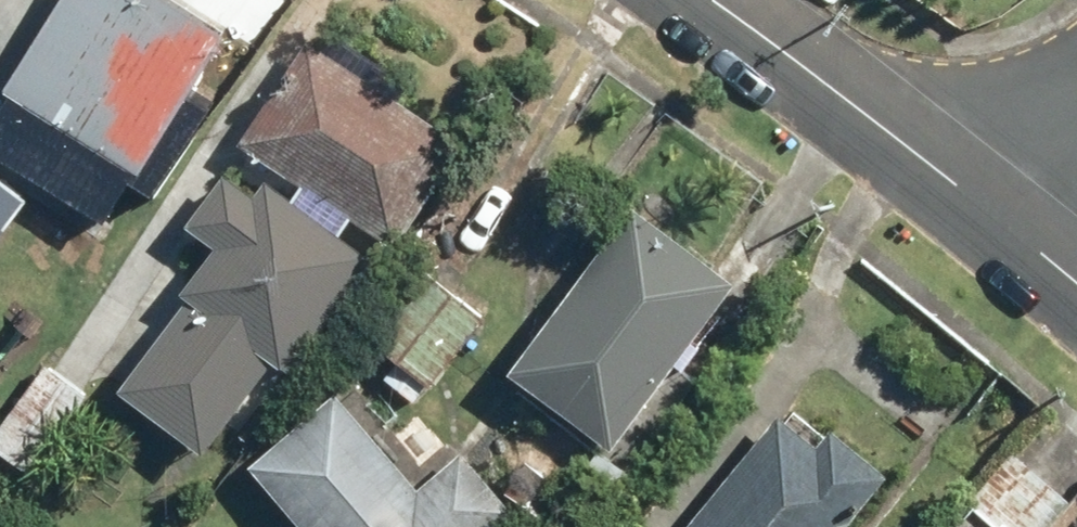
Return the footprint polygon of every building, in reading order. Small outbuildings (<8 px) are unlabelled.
[(199,0),(65,0),(13,85),(155,171),(242,26),(199,0)] [(325,34),(260,133),(401,227),(466,128),(325,34)] [(34,193),(0,167),(0,238),(34,193)] [(375,246),(351,231),(363,211),(311,179),(299,199),(268,179),(262,189),(232,170),(197,226),(219,240),(194,280),(165,262),(96,372),(225,453),(285,356),(301,366),(375,246)] [(748,269),(644,195),(507,389),(611,463),(748,269)] [(446,273),(383,343),(402,360),(385,379),(417,408),(497,319),(446,273)] [(55,362),(0,437),(0,449),(38,477),(98,393),(55,362)] [(264,462),(322,526),(487,526),(519,499),(472,445),(462,454),(427,414),(401,437),(353,383),(264,462)] [(795,408),(689,526),(858,526),(908,471),(843,413),(825,434),(795,408)] [(542,453),(517,487),(558,516),(582,482),(542,453)]
